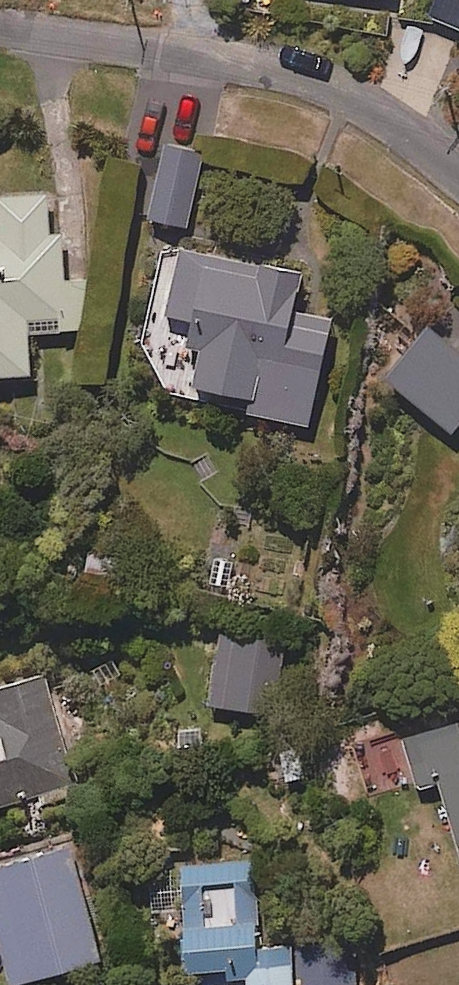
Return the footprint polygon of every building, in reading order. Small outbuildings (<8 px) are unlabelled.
[(433,18),(458,29),(458,0),(442,0),(433,18)] [(204,156),(170,149),(155,223),(189,230),(204,156)] [(72,282),(67,240),(54,241),(49,195),(2,200),(6,242),(0,243),(0,383),(36,379),(32,337),(89,331),(83,281),(72,282)] [(193,363),(207,366),(200,396),(254,408),(252,417),(313,430),(336,323),(297,314),(305,279),(182,252),(166,323),(200,331),(193,363)] [(434,333),(392,383),(456,436),(458,433),(458,353),(434,333)] [(282,641),(219,636),(213,708),(276,713),(282,641)] [(42,679),(0,693),(0,719),(0,720),(0,808),(76,783),(42,679)] [(410,745),(424,790),(444,784),(458,832),(458,730),(410,745)] [(72,853),(0,872),(0,924),(17,984),(30,984),(103,965),(72,853)] [(189,917),(194,984),(298,984),(294,929),(270,931),(266,860),(186,866),(187,887),(164,888),(166,918),(189,917)]
